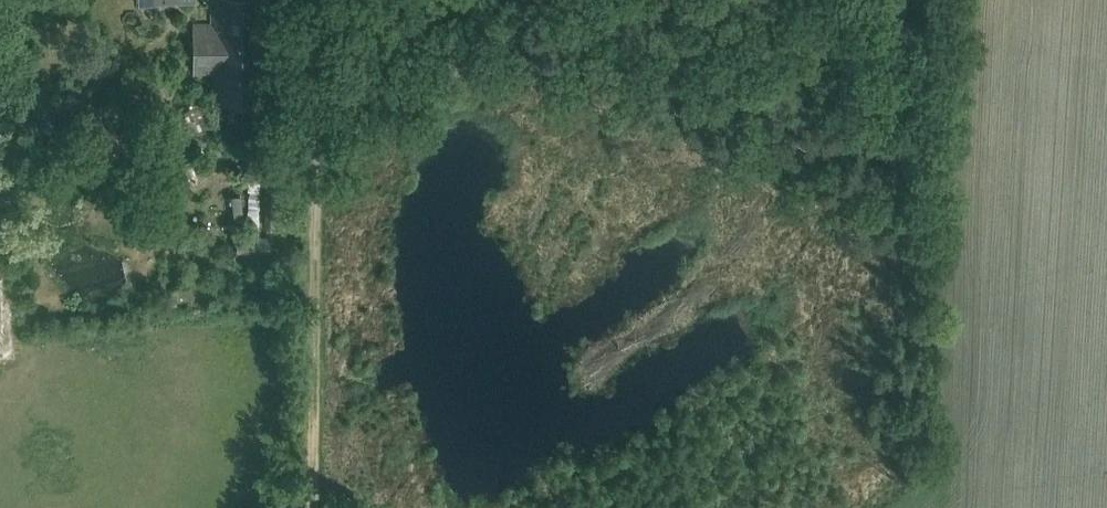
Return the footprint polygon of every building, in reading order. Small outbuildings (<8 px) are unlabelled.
[(208,26),(191,26),(190,71),(209,71),(209,86),(215,86),(215,101),(259,101),(260,35),(262,35),(262,0),(209,0),(208,26)] [(264,170),(265,202),(263,202),(265,230),(281,227),(278,203),(282,204),(280,170),(264,170)]
